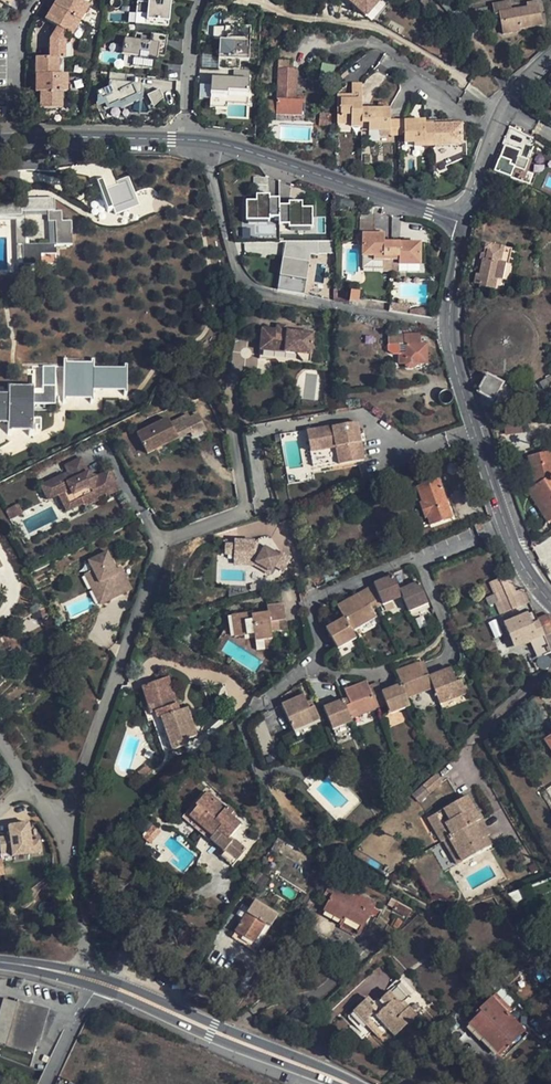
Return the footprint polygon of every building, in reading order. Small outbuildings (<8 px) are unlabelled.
[(8,8),(12,0),(0,0),(0,3),(8,8)] [(78,0),(56,0),(53,6),(78,21),(88,6),(81,2),(78,0)] [(121,2),(120,0),(110,0),(109,3),(109,5),(110,6),(112,9),(113,9),(116,9),(119,8),(121,6),(121,4),(121,2)] [(136,14),(146,15),(145,25),(167,26),(170,0),(147,0),(147,3),(137,2),(136,14)] [(365,16),(379,0),(346,0),(365,16)] [(438,3),(450,16),(456,11),(446,0),(442,0),(438,3)] [(510,2),(492,5),(494,16),(498,14),(502,35),(521,32),(520,30),(542,26),(538,2),(526,4),(527,8),(512,11),(510,2)] [(78,21),(53,6),(44,20),(56,28),(67,34),(70,36),(78,21)] [(146,15),(136,14),(135,24),(145,25),(146,15)] [(248,61),(250,27),(237,27),(237,21),(220,20),(219,50),(215,53),(218,60),(218,69),(233,70),(239,70),(240,61),(248,61)] [(67,34),(56,28),(49,40),(49,58),(57,58),(64,59),(64,45),(66,43),(67,42),(65,37),(67,34)] [(131,56),(130,67),(152,69),(154,55),(164,56),(167,36),(151,34),(149,42),(123,39),(121,55),(131,56)] [(49,58),(35,58),(35,75),(57,75),(57,58),(49,58)] [(296,97),(297,70),(292,70),(292,61),(278,61),(276,101),(276,115),(302,116),(302,97),(296,97)] [(233,79),(211,77),(210,107),(227,108),(227,96),(235,97),(235,91),(248,91),(249,71),(239,70),(233,70),(233,79)] [(125,83),(126,75),(109,73),(108,87),(96,92),(100,101),(103,99),(107,108),(117,103),(118,105),(140,94),(141,85),(125,83)] [(57,75),(35,75),(35,93),(39,93),(61,93),(65,93),(65,75),(57,75)] [(362,124),(361,110),(361,85),(352,85),(352,95),(337,95),(337,124),(350,124),(350,128),(362,128),(362,124)] [(159,89),(147,95),(153,107),(163,98),(159,89)] [(39,93),(39,109),(61,109),(61,93),(39,93)] [(268,115),(276,115),(276,101),(268,101),(268,115)] [(397,136),(397,121),(390,121),(390,110),(387,110),(386,103),(378,103),(378,110),(361,110),(362,124),(368,124),(368,132),(390,132),(390,136),(397,136)] [(162,122),(165,126),(175,116),(172,112),(162,122)] [(319,115),(318,126),(327,126),(328,115),(319,115)] [(425,126),(425,121),(404,122),(404,120),(397,121),(397,136),(404,136),(404,144),(414,143),(414,148),(426,147),(425,126)] [(462,147),(461,125),(425,126),(426,147),(462,147)] [(520,152),(504,145),(494,172),(510,178),(514,168),(525,172),(529,160),(519,157),(520,152)] [(115,177),(93,184),(97,195),(119,188),(115,177)] [(246,203),(247,222),(270,221),(270,218),(280,218),(279,211),(279,207),(279,204),(270,204),(270,196),(256,196),(257,202),(246,203)] [(0,202),(0,216),(21,215),(21,211),(25,211),(48,211),(48,221),(55,221),(56,244),(56,245),(72,244),(71,220),(62,221),(62,211),(55,211),(54,198),(21,198),(21,202),(0,202)] [(289,211),(279,211),(280,218),(280,225),(289,225),(289,228),(313,228),(312,208),(302,208),(302,203),(289,203),(289,207),(289,211)] [(0,216),(0,221),(16,220),(16,265),(22,265),(22,245),(25,244),(25,211),(21,211),(21,215),(0,216)] [(374,216),(360,216),(359,232),(374,232),(374,216)] [(384,235),(363,234),(362,256),(373,256),(373,260),(391,261),(391,243),(384,243),(384,235)] [(317,242),(285,242),(282,258),(309,263),(311,254),(317,254),(317,242)] [(334,242),(317,242),(317,254),(334,254),(334,242)] [(420,244),(391,243),(391,261),(398,261),(398,265),(420,265),(420,244)] [(22,245),(22,265),(40,264),(40,254),(56,254),(56,245),(56,244),(25,244),(22,245)] [(503,248),(485,244),(484,250),(485,250),(484,255),(481,255),(480,259),(482,260),(479,276),(476,275),(474,283),(480,284),(479,288),(481,288),(481,289),(481,291),(483,293),(485,293),(487,293),(488,292),(489,290),(494,291),(497,280),(501,280),(504,264),(500,263),(503,248)] [(309,263),(282,258),(277,290),(304,295),(309,263)] [(350,293),(349,302),(358,303),(360,294),(350,293)] [(419,310),(409,312),(409,315),(429,318),(430,310),(419,310)] [(277,330),(262,328),(259,358),(277,360),(278,351),(303,354),(302,362),(310,363),(313,334),(285,331),(277,330)] [(405,345),(405,334),(388,335),(388,345),(405,345)] [(399,354),(399,364),(406,364),(406,367),(407,369),(414,368),(416,367),(416,364),(427,364),(427,344),(420,344),(419,334),(405,334),(405,345),(405,354),(399,354)] [(66,359),(63,359),(63,400),(65,400),(65,397),(91,397),(91,401),(93,401),(93,389),(124,390),(124,393),(126,393),(127,365),(124,364),(124,368),(94,368),(94,359),(91,359),(91,362),(66,362),(66,359)] [(491,402),(501,384),(485,376),(480,384),(477,390),(475,393),(491,402)] [(8,422),(8,429),(32,430),(33,404),(55,404),(55,386),(42,386),(42,393),(32,393),(33,386),(8,386),(8,394),(0,393),(0,422),(8,422)] [(302,401),(301,408),(318,409),(319,402),(302,401)] [(184,421),(190,432),(192,437),(205,430),(198,414),(190,418),(184,421)] [(171,423),(178,438),(190,432),(184,421),(183,417),(171,423)] [(137,434),(147,454),(178,438),(171,423),(168,418),(137,434)] [(518,421),(507,424),(511,437),(522,434),(518,421)] [(364,461),(357,422),(307,432),(313,467),(328,464),(329,467),(364,461)] [(550,519),(550,458),(550,453),(529,458),(536,487),(540,494),(537,497),(550,519)] [(69,473),(42,486),(48,500),(59,494),(64,492),(70,504),(81,499),(94,492),(97,498),(105,494),(106,496),(119,490),(109,471),(91,480),(81,458),(65,466),(69,473)] [(430,525),(452,517),(439,479),(436,480),(432,471),(416,477),(420,486),(417,487),(422,503),(418,504),(424,519),(428,518),(430,525)] [(528,491),(533,499),(537,497),(540,494),(536,487),(528,491)] [(64,492),(59,494),(67,511),(83,504),(81,499),(70,504),(64,492)] [(97,498),(94,492),(81,499),(83,504),(85,507),(98,501),(97,498)] [(547,521),(550,519),(537,497),(533,499),(547,521)] [(18,501),(4,508),(8,516),(22,510),(18,501)] [(352,517),(346,501),(336,505),(341,520),(352,517)] [(478,533),(483,531),(480,523),(475,525),(478,533)] [(254,560),(254,565),(270,575),(275,566),(284,571),(291,558),(281,552),(279,556),(264,548),(264,549),(254,544),(254,542),(254,541),(225,540),(225,555),(235,555),(234,560),(254,560)] [(108,600),(126,592),(115,569),(107,552),(84,563),(98,592),(103,589),(108,600)] [(115,569),(126,592),(131,589),(120,567),(115,569)] [(98,592),(88,572),(85,574),(94,593),(98,592)] [(490,582),(504,613),(529,602),(523,589),(514,593),(506,575),(490,582)] [(402,597),(399,591),(393,576),(373,584),(383,605),(402,597)] [(428,604),(419,582),(399,591),(402,597),(409,612),(428,604)] [(365,589),(377,609),(383,605),(373,584),(365,589)] [(103,589),(94,593),(100,605),(108,600),(103,589)] [(377,609),(365,589),(357,594),(366,608),(370,606),(373,611),(377,609)] [(337,606),(344,618),(352,631),(376,617),(373,611),(370,606),(366,608),(357,594),(337,606)] [(232,615),(235,637),(255,635),(255,642),(272,639),(271,632),(279,631),(279,626),(277,627),(276,622),(286,620),(283,604),(267,606),(268,612),(253,615),(253,612),(232,615)] [(505,624),(515,647),(529,641),(537,659),(550,653),(543,635),(537,621),(533,612),(505,624)] [(543,635),(550,632),(550,618),(550,617),(548,615),(537,621),(543,635)] [(326,629),(338,649),(356,638),(352,631),(344,618),(326,629)] [(287,630),(286,620),(276,622),(277,627),(279,626),(279,631),(287,630)] [(272,639),(255,642),(257,651),(274,648),(272,639)] [(424,677),(428,675),(423,662),(418,664),(424,677)] [(396,672),(401,685),(407,699),(433,688),(429,677),(428,675),(424,677),(418,664),(418,663),(396,672)] [(429,677),(433,688),(440,704),(467,693),(461,680),(457,682),(451,668),(429,677)] [(168,678),(165,679),(174,705),(177,704),(168,678)] [(196,736),(187,708),(179,711),(177,704),(174,705),(165,679),(142,687),(151,714),(155,712),(157,718),(161,717),(172,750),(187,745),(189,743),(189,741),(188,739),(196,736)] [(346,706),(351,719),(378,708),(369,687),(367,681),(344,690),(348,698),(350,705),(346,706)] [(369,687),(378,708),(387,705),(382,693),(378,683),(369,687)] [(382,693),(387,705),(391,714),(410,706),(407,699),(401,685),(382,693)] [(281,705),(293,731),(320,719),(314,706),(309,709),(303,695),(281,705)] [(324,708),(332,730),(352,722),(351,719),(346,706),(343,700),(324,708)] [(257,748),(271,744),(266,722),(251,726),(257,748)] [(234,740),(225,745),(230,755),(240,750),(234,740)] [(152,772),(147,766),(139,774),(144,779),(152,772)] [(430,794),(443,782),(436,774),(423,786),(430,794)] [(419,804),(430,794),(423,786),(412,796),(419,804)] [(226,808),(207,792),(196,805),(198,806),(189,816),(213,836),(210,839),(223,851),(224,851),(226,849),(238,860),(246,850),(230,837),(241,825),(231,816),(234,812),(227,806),(226,808)] [(466,796),(428,818),(435,830),(443,825),(450,838),(444,841),(450,853),(455,850),(462,862),(491,846),(486,837),(484,839),(480,832),(485,829),(480,820),(475,811),(466,796)] [(198,806),(196,805),(194,803),(182,818),(209,840),(210,839),(213,836),(189,816),(198,806)] [(148,821),(142,829),(147,833),(153,826),(148,821)] [(0,835),(0,850),(0,851),(11,849),(12,853),(39,850),(37,839),(29,840),(27,822),(9,824),(10,834),(0,835)] [(443,825),(435,830),(442,842),(444,841),(450,838),(443,825)] [(143,838),(150,844),(161,832),(153,826),(147,833),(143,838)] [(489,836),(485,829),(480,832),(484,839),(486,837),(489,836)] [(271,850),(278,854),(284,842),(277,838),(271,850)] [(153,847),(147,854),(157,861),(162,855),(153,847)] [(232,866),(238,860),(226,849),(224,851),(223,851),(219,855),(232,866)] [(455,850),(450,853),(457,865),(462,862),(455,850)] [(375,904),(332,881),(327,892),(332,895),(324,911),(342,920),(340,925),(359,935),(371,913),(376,915),(379,910),(374,907),(375,904)] [(523,889),(508,895),(514,904),(528,897),(523,889)] [(243,919),(232,938),(255,952),(278,915),(255,901),(249,909),(243,919)] [(398,901),(394,909),(407,916),(411,909),(398,901)] [(249,909),(243,905),(237,915),(243,919),(249,909)] [(398,1003),(392,994),(385,1000),(383,997),(376,1002),(373,998),(349,1016),(361,1030),(368,1025),(375,1033),(384,1026),(390,1035),(414,1016),(400,1001),(398,1003)] [(37,1051),(49,1008),(6,996),(0,1019),(0,1041),(37,1051)] [(523,1031),(493,998),(479,1011),(481,1014),(467,1026),(494,1056),(507,1043),(509,1045),(523,1031)]
